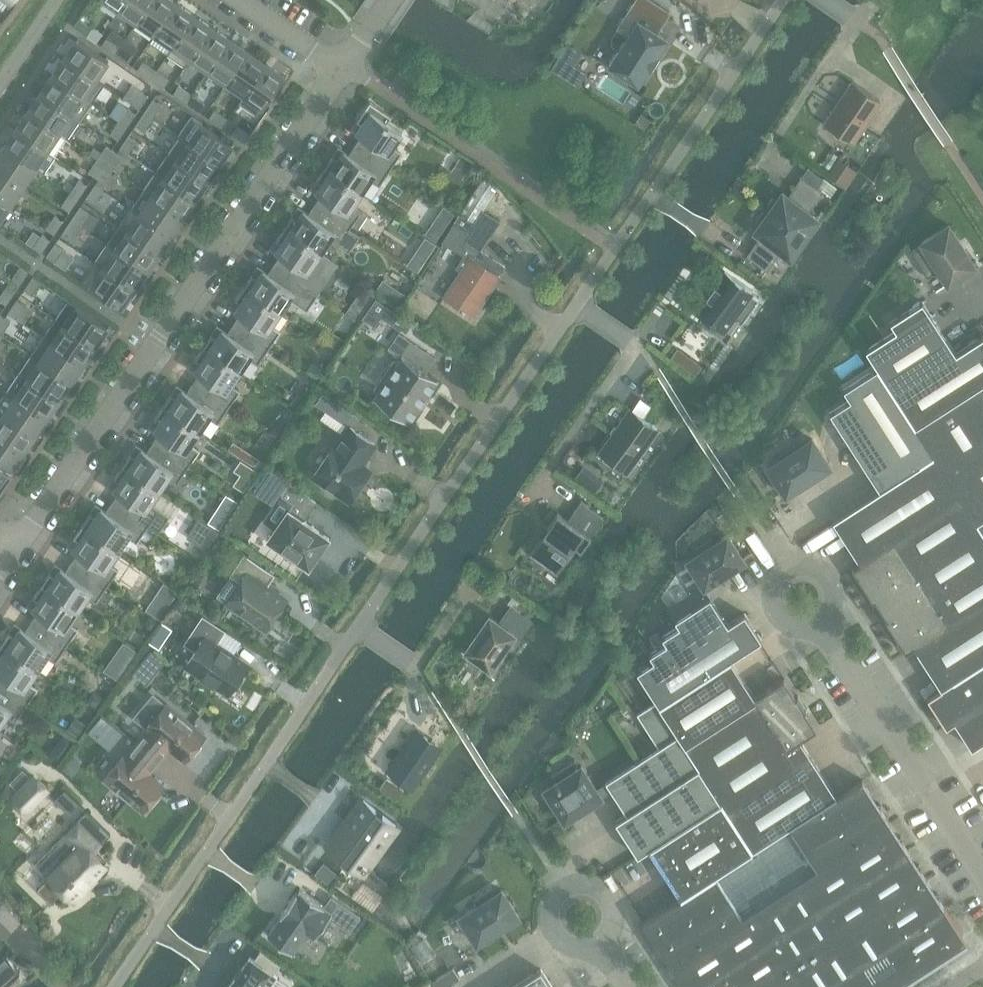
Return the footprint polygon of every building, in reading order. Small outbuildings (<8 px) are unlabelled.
[(119,9),(126,0),(105,0),(119,9)] [(119,9),(137,22),(152,0),(126,0),(119,9)] [(173,0),(152,0),(137,22),(155,34),(176,2),(173,0)] [(668,39),(657,32),(670,13),(650,0),(635,0),(617,29),(612,37),(612,43),(614,47),(619,50),(609,66),(639,85),(668,39)] [(155,34),(173,46),(194,15),(176,2),(155,34)] [(185,67),(191,58),(212,27),(194,15),(173,46),(167,54),(185,67)] [(93,27),(79,18),(74,26),(87,36),(93,27)] [(209,70),(230,39),(212,27),(191,58),(209,70)] [(107,37),(102,45),(115,54),(120,46),(107,37)] [(78,40),(79,39),(78,38),(64,58),(96,79),(109,60),(78,40)] [(230,39),(209,70),(227,83),(248,51),(230,39)] [(567,42),(550,69),(566,79),(575,65),(583,53),(567,42)] [(128,63),(134,55),(120,46),(115,54),(128,63)] [(245,95),(266,63),(248,51),(227,83),(245,95)] [(96,79),(64,58),(52,76),(84,97),(92,103),(104,85),(96,79)] [(143,62),(138,70),(151,79),(156,71),(143,62)] [(284,77),(285,78),(286,77),(266,63),(245,95),(239,103),(258,116),(284,77)] [(164,88),(170,79),(156,71),(151,79),(164,88)] [(52,76),(40,93),(72,115),(80,121),(92,103),(84,97),(52,76)] [(841,138),(846,137),(853,141),(880,100),(853,82),(825,124),(833,128),(832,128),(833,133),(836,137),(841,138)] [(179,86),(173,94),(186,103),(192,95),(179,86)] [(140,109),(149,96),(140,90),(131,103),(140,109)] [(40,93),(28,111),(68,138),(80,121),(72,115),(40,93)] [(200,112),(205,104),(192,95),(186,103),(200,112)] [(153,118),(162,105),(153,99),(144,112),(153,118)] [(357,133),(361,136),(355,145),(390,169),(401,153),(393,147),(403,133),(388,123),(392,116),(370,101),(357,121),(362,125),(357,133)] [(136,113),(128,108),(119,121),(127,127),(136,113)] [(222,127),(228,119),(215,110),(209,118),(222,127)] [(28,111),(16,129),(56,156),(68,138),(28,111)] [(144,112),(135,125),(144,131),(153,118),(144,112)] [(635,123),(635,124),(643,129),(644,129),(650,120),(641,114),(635,123)] [(192,117),(180,136),(189,142),(220,163),(233,144),(232,143),(232,144),(201,123),(192,117)] [(110,134),(118,140),(127,127),(119,121),(110,134)] [(232,134),(245,143),(251,135),(238,126),(232,134)] [(43,174),(56,156),(16,129),(4,147),(35,169),(43,174)] [(137,141),(129,135),(120,148),(128,154),(137,141)] [(167,154),(176,160),(208,181),(220,163),(189,142),(180,136),(167,154)] [(115,151),(106,145),(97,159),(106,164),(115,151)] [(339,159),(333,156),(325,168),(362,193),(371,179),(380,185),(390,169),(355,145),(349,154),(344,151),(339,159)] [(35,169),(4,147),(0,152),(0,171),(23,186),(35,169)] [(115,151),(106,164),(105,164),(114,170),(118,163),(123,156),(115,151)] [(167,154),(155,172),(156,172),(164,178),(195,199),(208,181),(176,160),(167,154)] [(460,157),(450,171),(458,176),(457,179),(459,181),(461,178),(462,179),(471,165),(460,157)] [(847,188),(858,171),(839,158),(828,174),(847,188)] [(97,159),(88,172),(97,177),(105,164),(106,164),(97,159)] [(118,163),(114,170),(119,174),(124,167),(118,163)] [(105,183),(114,170),(105,164),(97,177),(105,183)] [(362,193),(325,168),(316,181),(322,184),(316,192),(321,195),(315,205),(350,229),(352,225),(358,229),(368,215),(353,205),(362,193)] [(23,186),(0,171),(0,197),(11,205),(23,186)] [(164,178),(156,172),(144,190),(158,200),(183,217),(195,199),(164,178)] [(486,176),(460,213),(473,223),(500,186),(486,176)] [(773,197),(765,209),(798,232),(803,235),(805,236),(818,217),(813,213),(808,210),(822,190),(802,176),(792,191),(794,192),(790,197),(782,192),(777,200),(773,197)] [(88,185),(79,179),(70,193),(79,198),(88,185)] [(87,197),(95,203),(104,189),(96,184),(87,197)] [(158,200),(144,190),(131,208),(171,235),(183,217),(158,200)] [(61,206),(70,212),(79,198),(70,193),(61,206)] [(0,197),(0,220),(11,205),(0,197)] [(350,229),(315,205),(308,214),(304,211),(298,219),(293,215),(284,228),(321,253),(330,239),(339,245),(349,251),(360,235),(350,229)] [(89,211),(81,206),(71,220),(80,225),(89,211)] [(426,233),(436,241),(455,213),(444,206),(426,233)] [(119,226),(127,232),(159,253),(171,235),(131,208),(119,226)] [(757,241),(747,255),(767,269),(781,249),(786,253),(791,256),(805,236),(803,235),(798,232),(765,209),(757,220),(761,223),(755,231),(763,236),(759,242),(757,241)] [(474,317),(500,277),(498,275),(504,266),(480,250),(496,226),(481,216),(476,224),(473,223),(460,213),(443,241),(465,256),(456,268),(461,271),(444,297),(474,317)] [(54,234),(63,221),(55,215),(46,228),(54,234)] [(71,220),(63,232),(71,238),(80,225),(71,220)] [(976,267),(965,249),(963,250),(959,243),(960,242),(949,225),(921,242),(922,244),(911,252),(927,277),(939,270),(948,284),(976,267)] [(107,244),(115,249),(147,271),(159,253),(127,232),(119,226),(107,244)] [(321,253),(284,228),(276,240),(281,244),(276,252),(280,255),(274,264),(318,294),(329,278),(312,266),(321,253)] [(33,247),(42,253),(51,240),(42,234),(33,247)] [(55,262),(64,249),(56,243),(46,256),(55,262)] [(107,244),(95,262),(135,289),(147,271),(115,249),(107,244)] [(407,264),(418,271),(425,262),(414,254),(407,264)] [(121,307),(120,308),(121,308),(135,289),(95,262),(82,280),(121,307)] [(318,294),(274,264),(268,273),(263,270),(258,278),(252,275),(244,287),(281,312),(290,299),(299,304),(307,310),(318,294)] [(19,286),(28,273),(20,267),(11,280),(19,286)] [(759,298),(751,292),(752,290),(725,271),(697,312),(703,316),(697,324),(726,344),(742,322),(759,298)] [(24,289),(32,295),(41,282),(33,276),(24,289)] [(365,284),(345,313),(358,322),(379,293),(365,284)] [(15,291),(7,286),(0,296),(0,301),(6,305),(15,291)] [(235,311),(240,314),(234,324),(269,348),(280,332),(271,326),(281,312),(244,287),(235,300),(241,303),(235,311)] [(395,288),(387,298),(399,306),(406,296),(395,288)] [(376,298),(363,318),(375,327),(381,317),(402,331),(402,330),(407,333),(413,324),(409,321),(409,320),(376,298)] [(8,313),(17,318),(26,305),(17,300),(8,313)] [(56,319),(96,346),(109,326),(108,326),(107,327),(77,306),(68,300),(56,319)] [(877,367),(916,427),(982,383),(982,336),(956,353),(923,301),(891,321),(896,330),(866,349),(877,367)] [(2,316),(0,320),(0,334),(2,335),(11,321),(2,316)] [(56,319),(44,337),(52,342),(52,343),(83,364),(96,346),(56,319)] [(250,358),(258,364),(269,348),(234,324),(227,333),(223,330),(217,338),(212,334),(203,347),(240,372),(250,358)] [(376,394),(377,394),(374,399),(409,423),(420,406),(421,406),(427,397),(426,397),(438,380),(425,371),(435,357),(399,332),(389,348),(402,357),(400,360),(399,360),(393,361),(375,388),(376,394)] [(334,333),(327,344),(338,351),(345,341),(334,333)] [(71,382),(83,364),(52,343),(40,361),(71,382)] [(195,371),(199,374),(193,383),(229,407),(240,391),(231,385),(240,372),(203,347),(195,359),(200,363),(195,371)] [(677,347),(671,357),(696,374),(703,364),(677,347)] [(40,361),(31,355),(19,373),(59,400),(71,382),(40,361)] [(313,365),(307,374),(318,381),(324,373),(313,365)] [(934,455),(916,427),(877,367),(844,389),(850,399),(830,412),(880,490),(934,455)] [(19,373),(7,391),(47,418),(59,400),(19,373)] [(177,397),(171,394),(163,406),(200,431),(209,418),(218,423),(229,407),(193,383),(187,392),(182,389),(177,397)] [(934,455),(946,474),(982,451),(982,383),(916,427),(934,455)] [(3,414),(35,436),(47,418),(7,391),(0,401),(0,412),(3,414)] [(324,394),(316,405),(329,413),(336,402),(324,394)] [(296,399),(291,406),(297,411),(303,403),(296,399)] [(640,399),(632,410),(642,418),(650,406),(640,399)] [(154,430),(159,434),(153,443),(188,467),(199,451),(190,445),(200,431),(163,406),(155,419),(160,422),(154,430)] [(627,471),(657,428),(642,418),(632,410),(630,409),(600,452),(604,454),(603,459),(612,465),(617,463),(627,471)] [(35,436),(3,414),(0,419),(0,438),(22,454),(35,436)] [(273,428),(269,434),(277,439),(283,431),(277,427),(273,428)] [(336,449),(333,446),(314,474),(351,499),(369,471),(359,464),(374,443),(351,427),(336,449)] [(12,473),(13,471),(11,470),(22,454),(0,438),(0,465),(12,473)] [(767,467),(786,495),(830,467),(812,438),(798,447),(795,443),(778,454),(781,458),(767,467)] [(136,457),(131,453),(123,466),(159,491),(169,477),(177,483),(188,467),(153,443),(146,452),(142,449),(136,457)] [(232,444),(228,450),(255,468),(259,461),(232,444)] [(946,474),(977,522),(982,518),(982,451),(946,474)] [(941,688),(982,661),(982,531),(977,522),(946,474),(934,455),(880,490),(833,520),(860,562),(852,567),(873,601),(875,599),(887,617),(885,618),(906,651),(914,646),(941,688)] [(5,483),(12,473),(0,465),(0,479),(5,483)] [(114,490),(119,493),(112,502),(148,526),(159,510),(150,505),(159,491),(123,466),(114,478),(119,482),(114,490)] [(269,470),(254,492),(274,505),(281,494),(289,483),(269,470)] [(239,478),(235,484),(245,491),(249,484),(239,478)] [(274,505),(263,521),(275,529),(269,539),(309,567),(317,555),(318,556),(322,550),(321,549),(329,538),(314,527),(314,526),(305,520),(304,521),(289,510),(293,503),(281,494),(274,505)] [(567,556),(565,555),(573,544),(581,550),(590,535),(604,516),(581,500),(568,519),(558,512),(548,527),(549,528),(542,538),(541,537),(530,552),(557,570),(567,556)] [(96,517),(91,513),(82,525),(119,550),(128,537),(137,542),(148,526),(112,502),(106,512),(101,508),(96,517)] [(215,512),(208,524),(218,530),(226,519),(215,512)] [(107,586),(118,570),(109,564),(119,550),(82,525),(74,538),(79,541),(73,549),(78,553),(72,562),(107,586)] [(687,560),(704,587),(745,561),(728,534),(715,543),(712,537),(711,536),(696,546),(696,547),(697,547),(700,552),(687,560)] [(287,599),(267,585),(274,575),(244,555),(231,575),(241,582),(226,603),(266,630),(287,599)] [(55,576),(50,573),(42,585),(78,610),(88,596),(96,602),(107,586),(72,562),(66,571),(61,568),(55,576)] [(78,629),(69,624),(78,610),(42,585),(33,597),(39,601),(33,609),(38,612),(31,621),(67,645),(78,629)] [(189,602),(178,595),(172,604),(182,611),(189,602)] [(514,634),(519,638),(531,620),(520,612),(526,604),(513,595),(507,603),(511,606),(500,623),(490,616),(466,651),(490,668),(514,634)] [(731,659),(762,639),(745,613),(728,624),(710,596),(675,619),(679,625),(662,636),(666,643),(650,653),(654,660),(637,671),(656,701),(653,703),(654,705),(656,703),(658,706),(659,705),(731,659)] [(151,602),(146,610),(160,619),(165,612),(151,602)] [(153,630),(159,621),(150,615),(146,621),(147,626),(153,630)] [(233,685),(238,685),(244,676),(242,672),(247,665),(216,644),(225,630),(203,616),(185,643),(196,650),(186,664),(202,675),(202,679),(211,685),(215,684),(228,693),(233,685)] [(20,628),(15,636),(10,632),(1,645),(38,669),(47,656),(56,662),(67,645),(31,621),(25,631),(20,628)] [(154,636),(149,643),(157,648),(162,641),(154,636)] [(124,642),(105,670),(118,679),(138,651),(124,642)] [(26,705),(37,689),(29,683),(38,669),(1,645),(0,646),(0,687),(26,705)] [(149,653),(133,673),(146,684),(163,664),(149,653)] [(731,659),(659,705),(678,734),(721,801),(753,850),(791,826),(837,796),(800,739),(817,728),(805,710),(806,709),(797,695),(796,696),(784,678),(755,697),(731,659)] [(972,748),(982,741),(982,661),(941,688),(928,697),(941,719),(942,719),(946,726),(954,721),(972,748)] [(7,715),(15,721),(26,705),(0,687),(0,725),(7,715)] [(92,692),(86,702),(96,709),(103,699),(92,692)] [(205,735),(166,704),(153,692),(133,717),(146,728),(148,730),(137,742),(159,760),(169,747),(185,760),(189,755),(195,754),(201,747),(200,741),(205,735)] [(101,716),(89,731),(110,749),(123,733),(101,716)] [(85,724),(75,717),(66,729),(77,737),(85,724)] [(416,730),(389,769),(413,785),(440,747),(416,730)] [(638,855),(649,848),(721,801),(678,734),(606,781),(606,782),(596,788),(581,766),(580,767),(575,760),(576,760),(575,759),(552,774),(552,775),(553,775),(557,781),(544,789),(565,821),(602,797),(612,790),(627,813),(616,820),(638,855)] [(164,786),(148,773),(159,760),(137,742),(127,755),(125,754),(105,779),(143,810),(164,786)] [(58,762),(66,751),(56,744),(48,755),(58,762)] [(78,757),(73,753),(63,768),(72,775),(80,765),(78,757)] [(34,775),(12,798),(26,812),(48,789),(34,775)] [(387,777),(380,788),(386,793),(394,781),(387,777)] [(681,897),(643,921),(686,986),(883,986),(963,936),(862,779),(837,796),(791,826),(817,867),(742,915),(716,874),(681,897)] [(347,822),(333,842),(365,865),(396,822),(364,799),(354,813),(352,811),(352,812),(352,813),(349,817),(347,820),(346,820),(346,821),(347,822)] [(721,801),(649,848),(681,897),(716,874),(753,850),(721,801)] [(51,852),(37,866),(49,878),(37,890),(51,904),(63,892),(74,903),(88,889),(85,886),(106,864),(93,852),(102,842),(110,834),(86,811),(78,819),(64,833),(56,841),(59,844),(55,847),(54,847),(50,851),(51,852)] [(323,861),(315,873),(328,883),(336,871),(323,861)] [(460,916),(477,943),(519,916),(502,889),(498,891),(495,886),(495,885),(473,899),(474,900),(478,905),(460,916)] [(281,914),(268,934),(292,951),(307,930),(315,935),(328,917),(350,931),(361,916),(331,895),(325,905),(300,888),(297,892),(296,892),(281,914)] [(0,906),(0,937),(2,940),(21,922),(3,903),(0,906)] [(229,986),(270,986),(278,976),(274,973),(280,964),(261,951),(254,959),(250,957),(229,986)] [(25,978),(6,956),(0,961),(0,986),(16,986),(25,978)] [(459,978),(453,968),(432,982),(435,986),(446,986),(459,978)] [(541,969),(512,986),(553,986),(541,969)]
